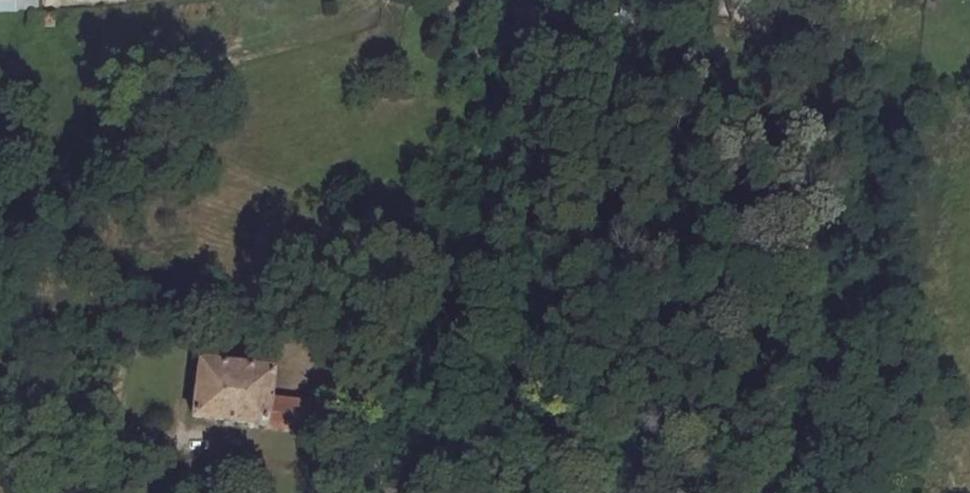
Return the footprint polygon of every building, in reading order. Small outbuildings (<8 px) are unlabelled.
[(15,9),(34,8),(36,6),(35,0),(15,0),(15,9)] [(332,405),(269,397),(273,368),(198,360),(193,417),(314,432),(315,420),(330,421),(332,405)]
